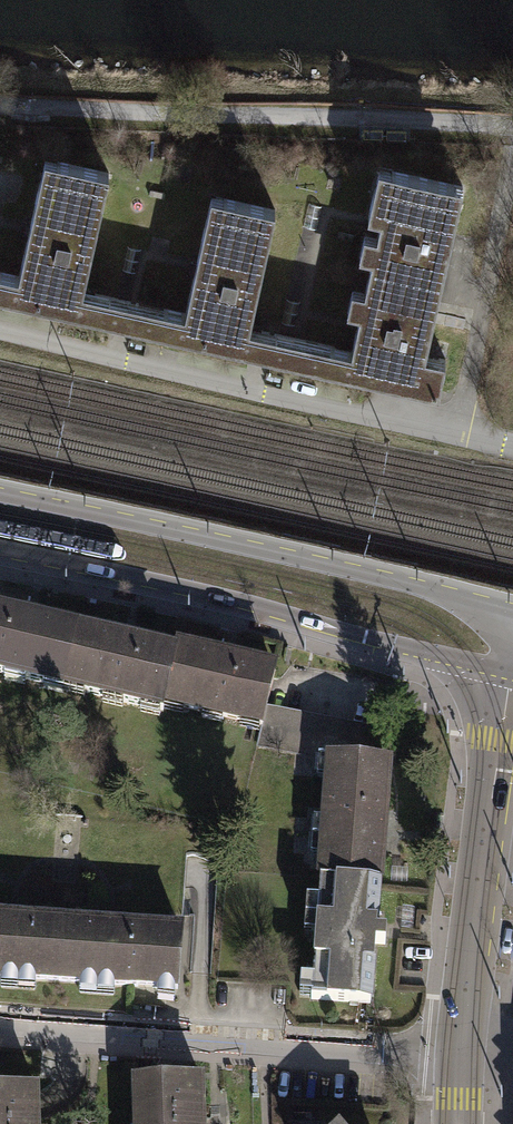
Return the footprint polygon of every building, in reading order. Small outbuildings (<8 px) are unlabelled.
[(133,302),(84,292),(110,174),(43,159),(28,228),(17,276),(0,272),(0,302),(127,331),(133,302)] [(437,293),(461,187),(380,169),(369,217),(382,220),(381,225),(377,240),(365,237),(360,260),(370,262),(367,277),(437,293)] [(294,367),(300,341),(250,329),(277,212),(210,197),(195,264),(184,313),(133,302),(127,331),(294,367)] [(437,398),(445,363),(422,358),(437,293),(367,277),(363,294),(353,291),(348,315),(358,318),(356,326),(350,352),(300,341),(294,367),(437,398)] [(0,620),(0,678),(269,735),(280,680),(238,671),(137,649),(43,629),(0,620)] [(406,774),(334,768),(312,1006),(384,1013),(390,947),(402,823),(406,774)] [(0,920),(0,981),(178,996),(183,936),(0,920)] [(143,1086),(143,1123),(209,1123),(209,1086),(143,1086)] [(0,1102),(0,1123),(40,1123),(40,1101),(0,1102)]
